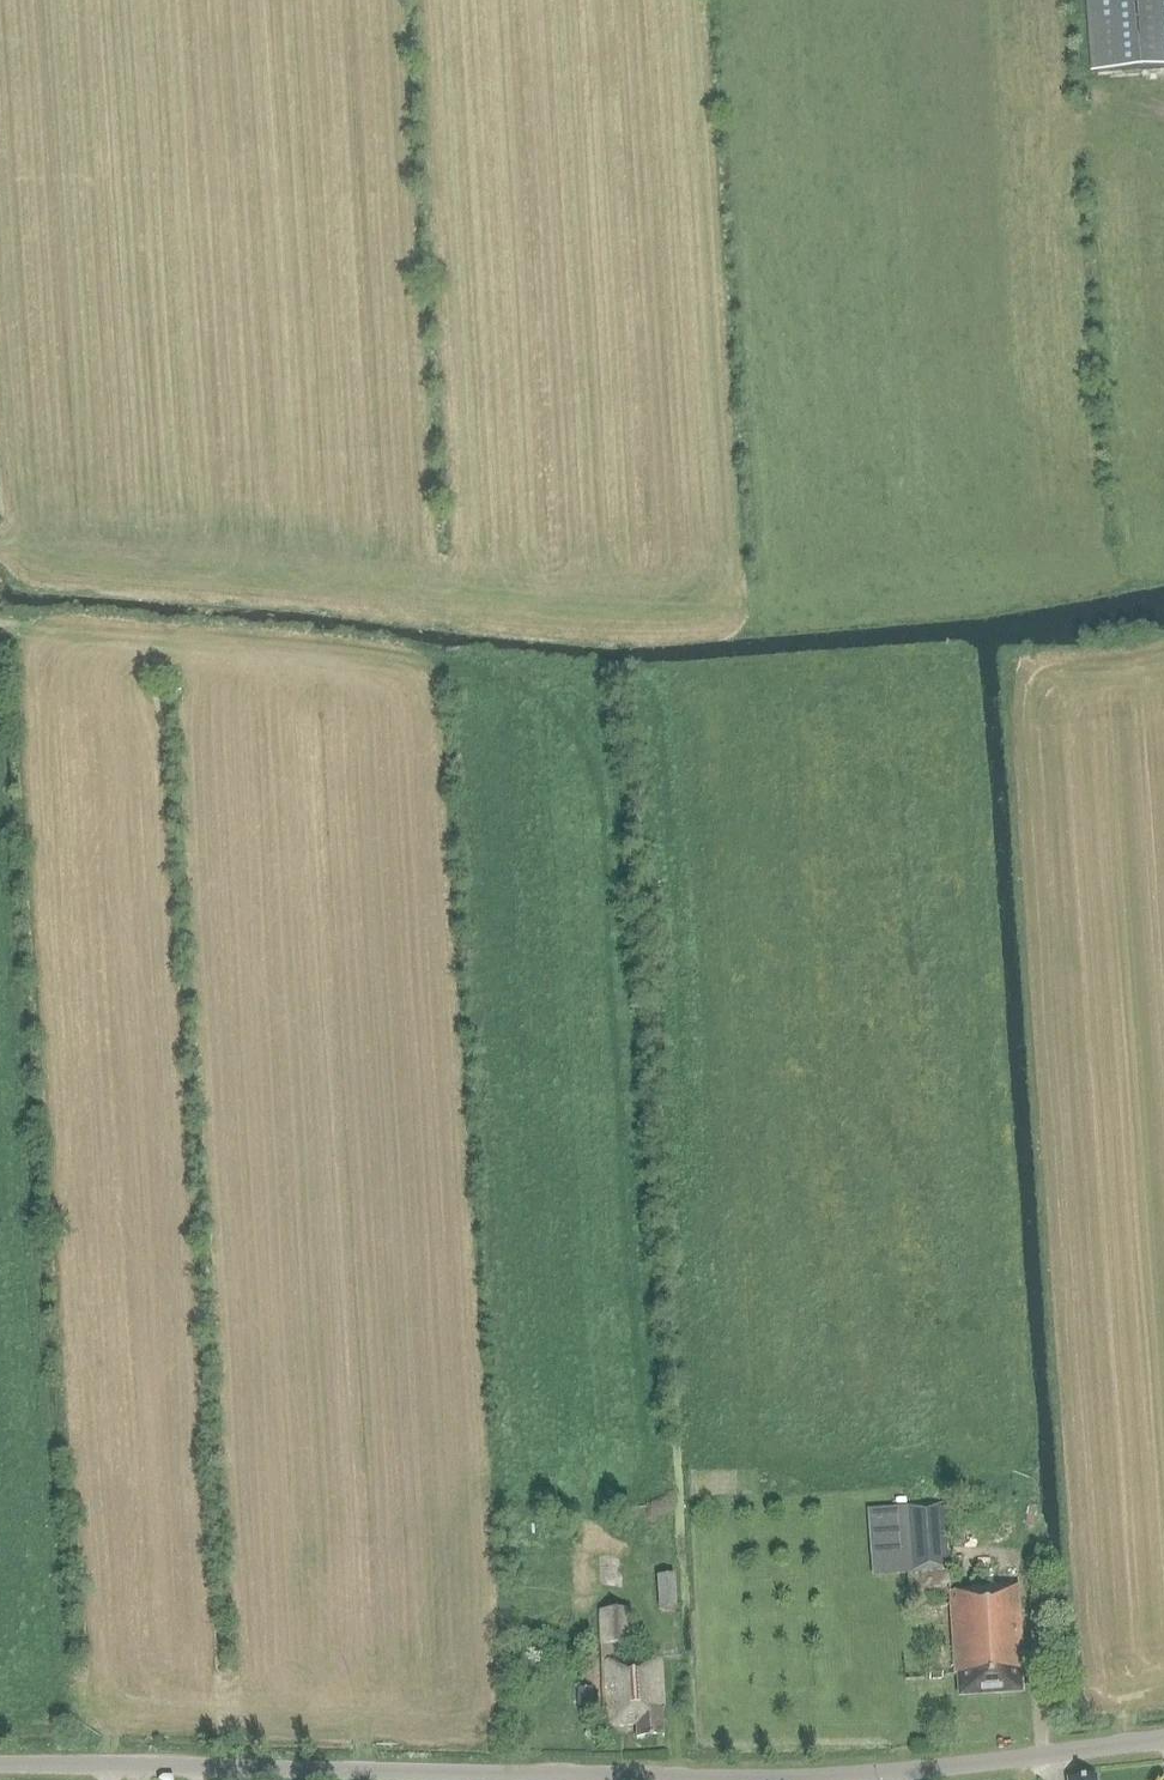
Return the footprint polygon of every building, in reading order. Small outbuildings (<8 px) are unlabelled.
[(1093,72),(1163,67),(1163,0),(1088,0),(1093,72)] [(1016,1690),(1015,1672),(1021,1671),(1015,1584),(970,1587),(970,1589),(947,1591),(941,1505),(870,1510),(875,1575),(904,1573),(906,1609),(947,1606),(952,1676),(958,1675),(959,1694),(1016,1690)] [(673,1606),(671,1573),(656,1574),(658,1607),(673,1606)] [(661,1737),(659,1707),(663,1706),(660,1659),(631,1661),(627,1609),(599,1611),(606,1725),(637,1723),(637,1738),(661,1737)] [(942,1680),(941,1668),(928,1669),(928,1681),(942,1680)] [(594,1707),(593,1687),(578,1688),(579,1708),(594,1707)]
